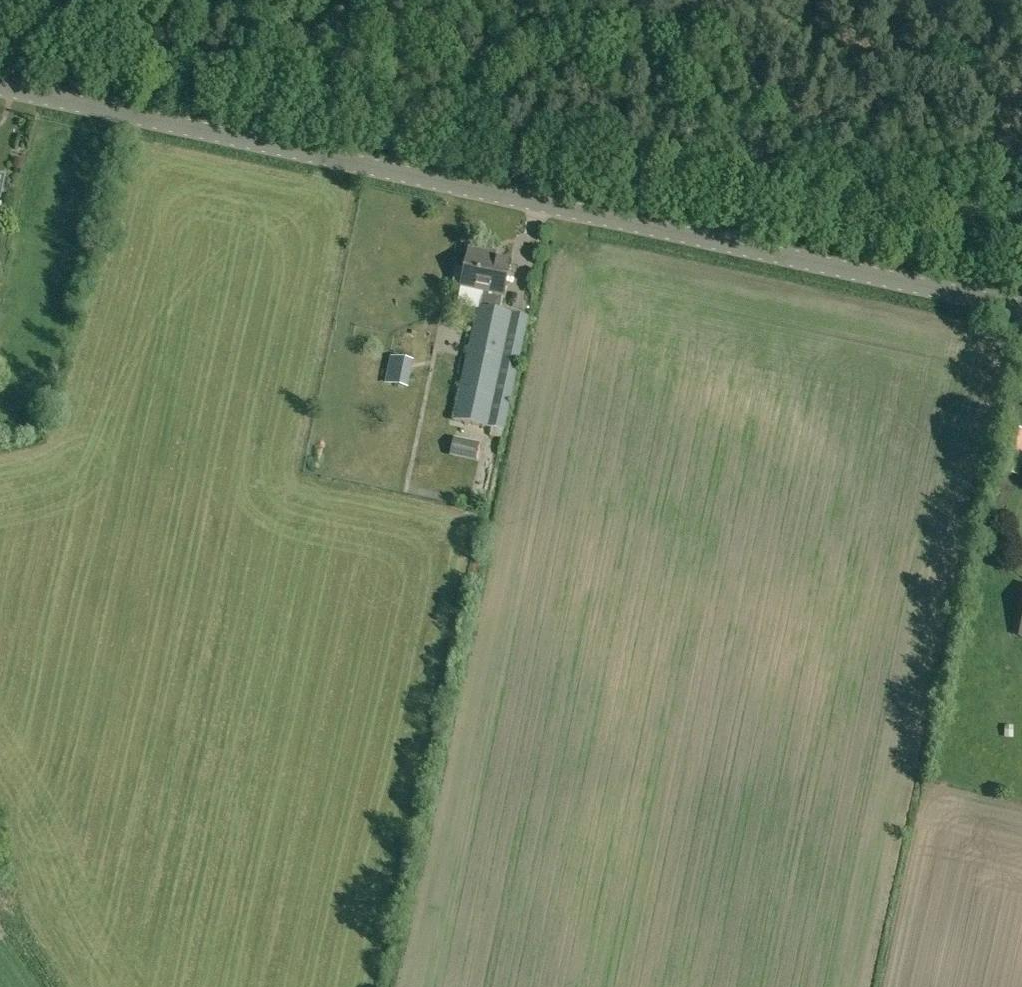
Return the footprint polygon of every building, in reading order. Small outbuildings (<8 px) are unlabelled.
[(456,270),(453,285),(483,292),(480,307),(478,306),(453,420),(504,431),(529,317),(500,311),(503,296),(510,263),(493,260),(493,262),(487,260),(489,252),(469,248),(464,271),(456,270)] [(1019,476),(1021,461),(1021,430),(1007,426),(997,471),(1019,476)] [(478,441),(455,436),(451,454),(474,460),(478,441)]
